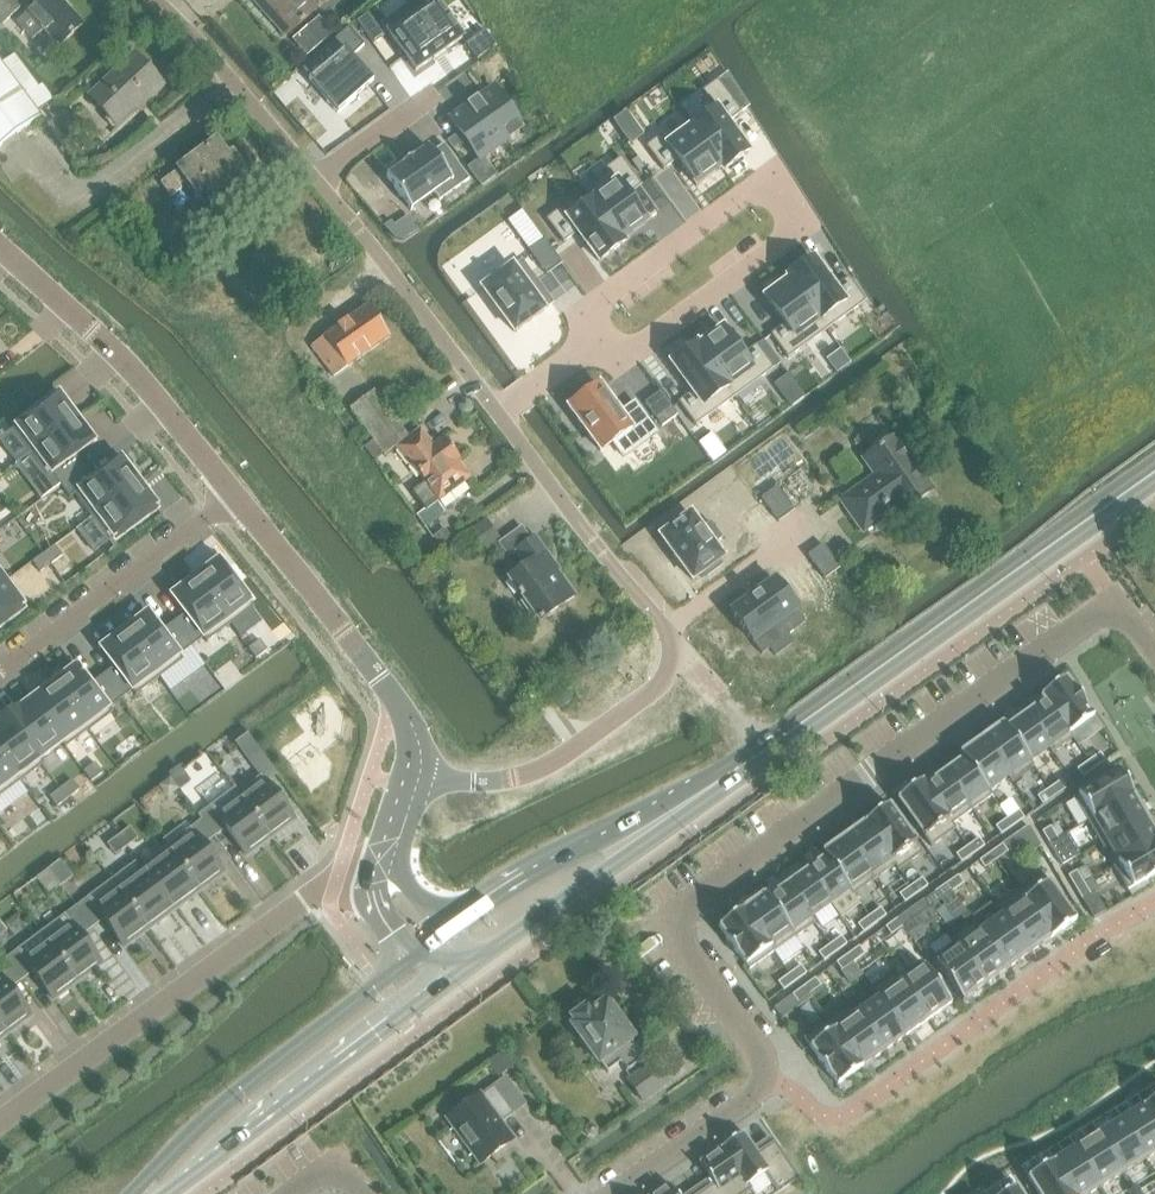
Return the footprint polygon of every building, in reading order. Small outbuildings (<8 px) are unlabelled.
[(21,0),(0,0),(0,27),(3,24),(25,4),(21,0)] [(59,0),(41,0),(16,24),(25,34),(30,30),(36,36),(43,30),(59,47),(82,25),(59,0)] [(265,8),(274,19),(271,21),(286,37),(317,10),(308,0),(257,0),(265,8)] [(382,25),(415,72),(462,39),(434,0),(417,0),(382,25)] [(348,28),(302,67),(312,78),(308,81),(337,114),(373,82),(351,57),(364,46),(348,28)] [(146,102),(164,86),(134,54),(89,96),(117,127),(145,101),(146,102)] [(14,55),(1,64),(0,62),(0,147),(33,122),(40,116),(37,111),(52,100),(42,85),(38,87),(14,55)] [(727,74),(717,81),(741,113),(749,107),(727,74)] [(712,105),(687,124),(721,169),(722,172),(748,153),(727,124),(741,114),(741,113),(717,81),(702,92),(712,105)] [(494,88),(451,118),(480,160),(508,140),(500,129),(515,118),(494,88)] [(625,113),(614,121),(630,143),(642,135),(625,113)] [(660,136),(645,147),(663,171),(677,160),(696,187),(721,169),(687,124),(664,141),(660,136)] [(245,174),(231,156),(228,159),(215,142),(160,183),(171,197),(181,190),(179,187),(187,181),(204,204),(245,174)] [(387,176),(386,176),(411,211),(412,210),(411,209),(434,193),(439,201),(469,180),(444,144),(432,153),(428,147),(426,148),(427,149),(388,177),(387,176)] [(609,174),(584,192),(591,201),(592,200),(622,241),(646,224),(627,197),(641,187),(620,158),(605,169),(609,174)] [(561,209),(545,220),(563,244),(577,233),(598,262),(624,244),(622,241),(592,200),(591,201),(567,218),(561,209)] [(544,241),(529,252),(546,276),(561,264),(544,241)] [(813,259),(787,278),(789,280),(826,329),(864,300),(848,278),(834,289),(813,259)] [(330,271),(339,265),(335,261),(327,267),(330,271)] [(490,283),(482,289),(514,333),(544,311),(533,296),(541,290),(531,275),(522,282),(512,267),(508,270),(505,266),(491,277),(493,281),(490,283)] [(789,280),(764,298),(784,325),(770,335),(787,359),(826,329),(789,280)] [(333,379),(390,337),(368,306),(311,348),(333,379)] [(722,329),(698,347),(735,397),(773,369),(756,346),(742,356),(722,329)] [(696,344),(671,363),(692,392),(678,403),(695,426),(735,397),(698,347),(696,344)] [(598,386),(568,408),(600,452),(612,443),(624,458),(657,434),(634,403),(619,414),(598,386)] [(660,393),(644,404),(662,427),(677,416),(660,393)] [(34,413),(11,430),(29,454),(76,418),(59,395),(49,402),(47,399),(32,410),(34,413)] [(76,418),(29,454),(41,469),(47,478),(51,474),(60,486),(84,468),(76,456),(94,443),(76,418)] [(470,478),(457,460),(459,459),(444,438),(433,446),(420,429),(409,438),(398,423),(373,441),(365,447),(376,462),(394,449),(409,468),(412,466),(424,483),(411,493),(425,512),(470,478)] [(935,489),(896,435),(863,459),(876,476),(841,501),(863,532),(898,507),(902,513),(935,489)] [(84,468),(60,486),(69,498),(74,495),(91,518),(138,482),(120,459),(93,479),(84,468)] [(138,482),(91,518),(109,542),(132,525),(134,527),(149,516),(147,514),(156,507),(138,482)] [(777,488),(761,499),(778,523),(794,511),(777,488)] [(690,515),(660,537),(692,581),(704,572),(707,576),(721,566),(718,562),(722,559),(712,544),(720,538),(710,524),(701,530),(694,520),(690,515)] [(574,596),(555,570),(553,572),(547,563),(551,560),(545,552),(547,551),(535,535),(530,539),(522,527),(502,542),(486,520),(472,530),(488,551),(499,543),(509,558),(516,553),(526,566),(508,579),(518,593),(517,594),(520,599),(522,597),(539,622),(574,596)] [(439,547),(451,537),(445,529),(433,538),(439,547)] [(55,545),(43,554),(51,564),(62,556),(55,545)] [(823,545),(807,556),(825,580),(840,568),(823,545)] [(43,554),(32,562),(40,573),(51,564),(43,554)] [(219,560),(195,578),(230,625),(254,607),(237,585),(240,583),(228,567),(225,569),(219,560)] [(195,578),(171,596),(185,614),(173,623),(191,647),(203,639),(206,643),(230,625),(195,578)] [(774,580),(730,613),(752,643),(796,611),(774,580)] [(0,585),(0,627),(7,622),(5,620),(23,606),(5,582),(0,585)] [(148,613),(124,631),(159,678),(183,660),(180,656),(191,647),(173,623),(162,632),(148,613)] [(124,631),(100,649),(114,667),(102,676),(120,700),(132,691),(135,696),(159,678),(124,631)] [(259,640),(248,649),(256,659),(267,651),(259,640)] [(77,666),(53,684),(88,731),(112,713),(109,708),(120,700),(102,676),(91,685),(77,666)] [(1066,678),(1040,697),(1041,698),(1044,701),(1045,700),(1069,734),(1070,734),(1093,717),(1092,716),(1089,712),(1085,706),(1086,705),(1075,689),(1074,690),(1066,680),(1067,680),(1066,678)] [(53,684),(30,701),(62,744),(61,744),(65,749),(65,748),(88,731),(53,684)] [(1044,701),(1025,715),(1047,745),(1049,748),(1048,749),(1052,754),(1073,738),(1070,734),(1069,734),(1045,700),(1044,701)] [(19,705),(5,716),(39,761),(40,760),(61,744),(62,744),(30,701),(21,708),(19,705)] [(1006,728),(1005,729),(1030,763),(1030,762),(1048,749),(1049,748),(1047,745),(1025,715),(1006,728)] [(19,782),(42,765),(44,764),(40,760),(39,761),(5,716),(0,720),(0,756),(19,782)] [(1002,724),(981,739),(1009,777),(1008,778),(1011,783),(1034,766),(1030,762),(1030,763),(1005,729),(1006,728),(1003,723),(1002,724)] [(960,754),(959,754),(963,759),(964,758),(988,792),(989,792),(1008,778),(1009,777),(981,739),(960,754)] [(259,750),(248,759),(261,776),(265,782),(276,773),(259,750)] [(1100,753),(1088,761),(1094,769),(1105,761),(1100,753)] [(19,782),(0,756),(0,797),(19,782)] [(963,759),(944,773),(971,811),(992,796),(989,792),(988,792),(964,758),(963,759)] [(1088,761),(1077,769),(1082,777),(1094,769),(1088,761)] [(95,763),(83,772),(91,782),(102,774),(95,763)] [(1072,797),(1087,822),(1132,795),(1118,770),(1072,797)] [(925,786),(924,787),(952,825),(953,825),(971,811),(944,773),(925,786)] [(238,793),(237,794),(270,838),(294,821),(286,810),(290,807),(276,788),(272,791),(265,782),(261,776),(238,793)] [(209,807),(198,816),(201,820),(202,820),(214,837),(226,828),(246,856),(270,838),(237,794),(238,793),(234,788),(232,790),(223,778),(200,795),(209,807)] [(71,780),(60,789),(68,799),(79,791),(71,780)] [(922,781),(896,799),(897,801),(921,834),(931,847),(956,829),(953,825),(952,825),(924,787),(925,786),(923,782),(922,781)] [(1060,781),(1048,790),(1053,798),(1066,789),(1060,781)] [(60,789),(49,797),(57,808),(68,799),(60,789)] [(1048,790),(1036,798),(1041,806),(1053,798),(1048,790)] [(1132,795),(1087,822),(1100,844),(1146,817),(1132,795)] [(889,805),(864,822),(895,866),(894,866),(898,871),(922,853),(889,806),(889,805)] [(1018,811),(1007,819),(1012,827),(1024,819),(1018,811)] [(1100,844),(1113,866),(1154,841),(1154,833),(1146,817),(1100,844)] [(995,827),(1001,835),(1012,827),(1007,819),(995,827)] [(201,820),(165,847),(198,892),(223,873),(203,845),(214,837),(202,820),(201,820)] [(864,822),(843,837),(874,880),(894,866),(895,866),(864,822)] [(1050,827),(1041,832),(1049,844),(1057,839),(1050,827)] [(139,841),(130,830),(119,838),(127,850),(139,841)] [(823,852),(821,853),(825,858),(826,857),(850,891),(849,891),(852,896),(874,880),(843,837),(823,852)] [(116,858),(127,850),(119,838),(107,847),(116,858)] [(967,847),(973,855),(984,846),(979,839),(967,847)] [(1049,844),(1056,856),(1064,852),(1057,839),(1049,844)] [(1113,866),(1127,890),(1144,880),(1145,881),(1154,875),(1154,841),(1113,866)] [(990,853),(996,860),(1007,852),(1002,844),(990,853)] [(165,847),(143,864),(176,908),(198,892),(165,847)] [(955,855),(961,863),(973,855),(967,847),(955,855)] [(984,869),(996,860),(990,853),(979,861),(984,869)] [(825,858),(806,871),(830,905),(849,891),(850,891),(826,857),(825,858)] [(171,912),(138,867),(135,863),(112,880),(149,929),(171,912)] [(806,871),(786,885),(811,919),(812,918),(830,905),(806,871)] [(1068,876),(1075,888),(1083,884),(1076,871),(1068,876)] [(1041,873),(1017,890),(1051,938),(1075,921),(1041,873)] [(958,876),(946,884),(952,892),(963,884),(958,876)] [(910,887),(916,895),(927,886),(922,879),(910,887)] [(149,929),(112,880),(76,907),(92,928),(103,920),(124,947),(149,929)] [(940,900),(952,892),(946,884),(934,892),(940,900)] [(1083,884),(1075,888),(1082,901),(1090,896),(1083,884)] [(768,898),(767,899),(794,938),(814,924),(815,923),(812,918),(811,919),(786,885),(768,898)] [(899,895),(904,903),(916,895),(910,887),(899,895)] [(1017,890),(995,906),(1029,954),(1051,938),(1017,890)] [(763,895),(743,909),(773,953),(794,938),(767,899),(768,898),(764,894),(763,894),(763,895)] [(974,921),(973,922),(1007,970),(1029,954),(995,906),(974,921)] [(101,964),(80,937),(92,928),(76,907),(41,933),(77,982),(101,964)] [(914,919),(903,927),(908,934),(917,928),(927,926),(937,919),(929,908),(914,919)] [(743,909),(718,927),(719,928),(726,938),(726,939),(737,954),(738,954),(749,970),(773,953),(743,909)] [(879,909),(868,917),(874,925),(885,917),(879,909)] [(908,911),(896,919),(902,927),(903,927),(914,919),(908,911)] [(868,917),(857,925),(863,933),(874,925),(868,917)] [(891,935),(902,927),(896,919),(885,927),(891,935)] [(973,922),(951,938),(985,985),(1007,970),(973,922)] [(77,982),(41,933),(5,959),(12,968),(21,981),(33,972),(53,1000),(77,982)] [(841,937),(829,945),(835,953),(846,945),(841,937)] [(962,1002),(985,985),(951,938),(950,938),(953,943),(931,959),(962,1002)] [(829,945),(818,953),(824,961),(835,953),(829,945)] [(859,947),(847,955),(853,963),(864,954),(859,947)] [(841,971),(853,963),(847,955),(836,963),(841,971)] [(806,974),(801,966),(789,975),(795,982),(806,974)] [(894,972),(893,973),(928,1021),(951,1004),(923,966),(901,981),(894,972)] [(10,989),(21,981),(12,968),(0,977),(0,1028),(5,1035),(30,1017),(10,989)] [(871,989),(906,1036),(928,1021),(893,973),(871,989)] [(795,982),(789,975),(777,983),(783,991),(795,982)] [(815,978),(803,987),(809,995),(820,986),(815,978)] [(798,1003),(809,995),(803,987),(792,995),(798,1003)] [(850,1004),(849,1004),(883,1052),(906,1036),(871,989),(870,989),(877,999),(857,1013),(850,1004)] [(574,1025),(570,1027),(598,1064),(599,1063),(606,1073),(619,1064),(626,1073),(643,1060),(630,1041),(633,1039),(605,1001),(589,1013),(585,1008),(570,1019),(574,1025)] [(827,1020),(861,1068),(883,1052),(849,1004),(827,1020)] [(837,1085),(861,1068),(827,1020),(803,1037),(817,1057),(816,1057),(827,1073),(828,1072),(837,1085)] [(504,1051),(487,1063),(498,1078),(515,1065),(504,1051)] [(649,1063),(626,1081),(643,1104),(667,1085),(649,1063)] [(447,1118),(480,1164),(505,1146),(501,1141),(509,1135),(500,1123),(513,1113),(494,1086),(480,1096),(479,1094),(447,1118)] [(1142,1106),(1154,1127),(1154,1098),(1142,1106)] [(1120,1120),(1145,1160),(1154,1154),(1154,1127),(1142,1106),(1120,1120)] [(1120,1120),(1097,1134),(1122,1174),(1145,1160),(1120,1120)] [(595,1125),(590,1124),(586,1127),(585,1132),(588,1136),(592,1137),(597,1135),(598,1130),(595,1125)] [(743,1133),(721,1148),(750,1190),(751,1190),(747,1185),(764,1174),(777,1193),(798,1179),(774,1143),(758,1154),(744,1134),(743,1132),(743,1133)] [(1097,1134),(1075,1148),(1100,1188),(1122,1174),(1097,1134)] [(700,1193),(744,1193),(750,1190),(721,1148),(700,1162),(699,1162),(698,1163),(713,1185),(700,1193)] [(1053,1162),(1073,1193),(1090,1193),(1100,1188),(1075,1148),(1054,1161),(1053,1162)] [(1024,1172),(1038,1193),(1073,1193),(1053,1162),(1054,1161),(1051,1156),(1024,1172)] [(653,1193),(675,1193),(668,1183),(667,1184),(667,1185),(653,1193)]
